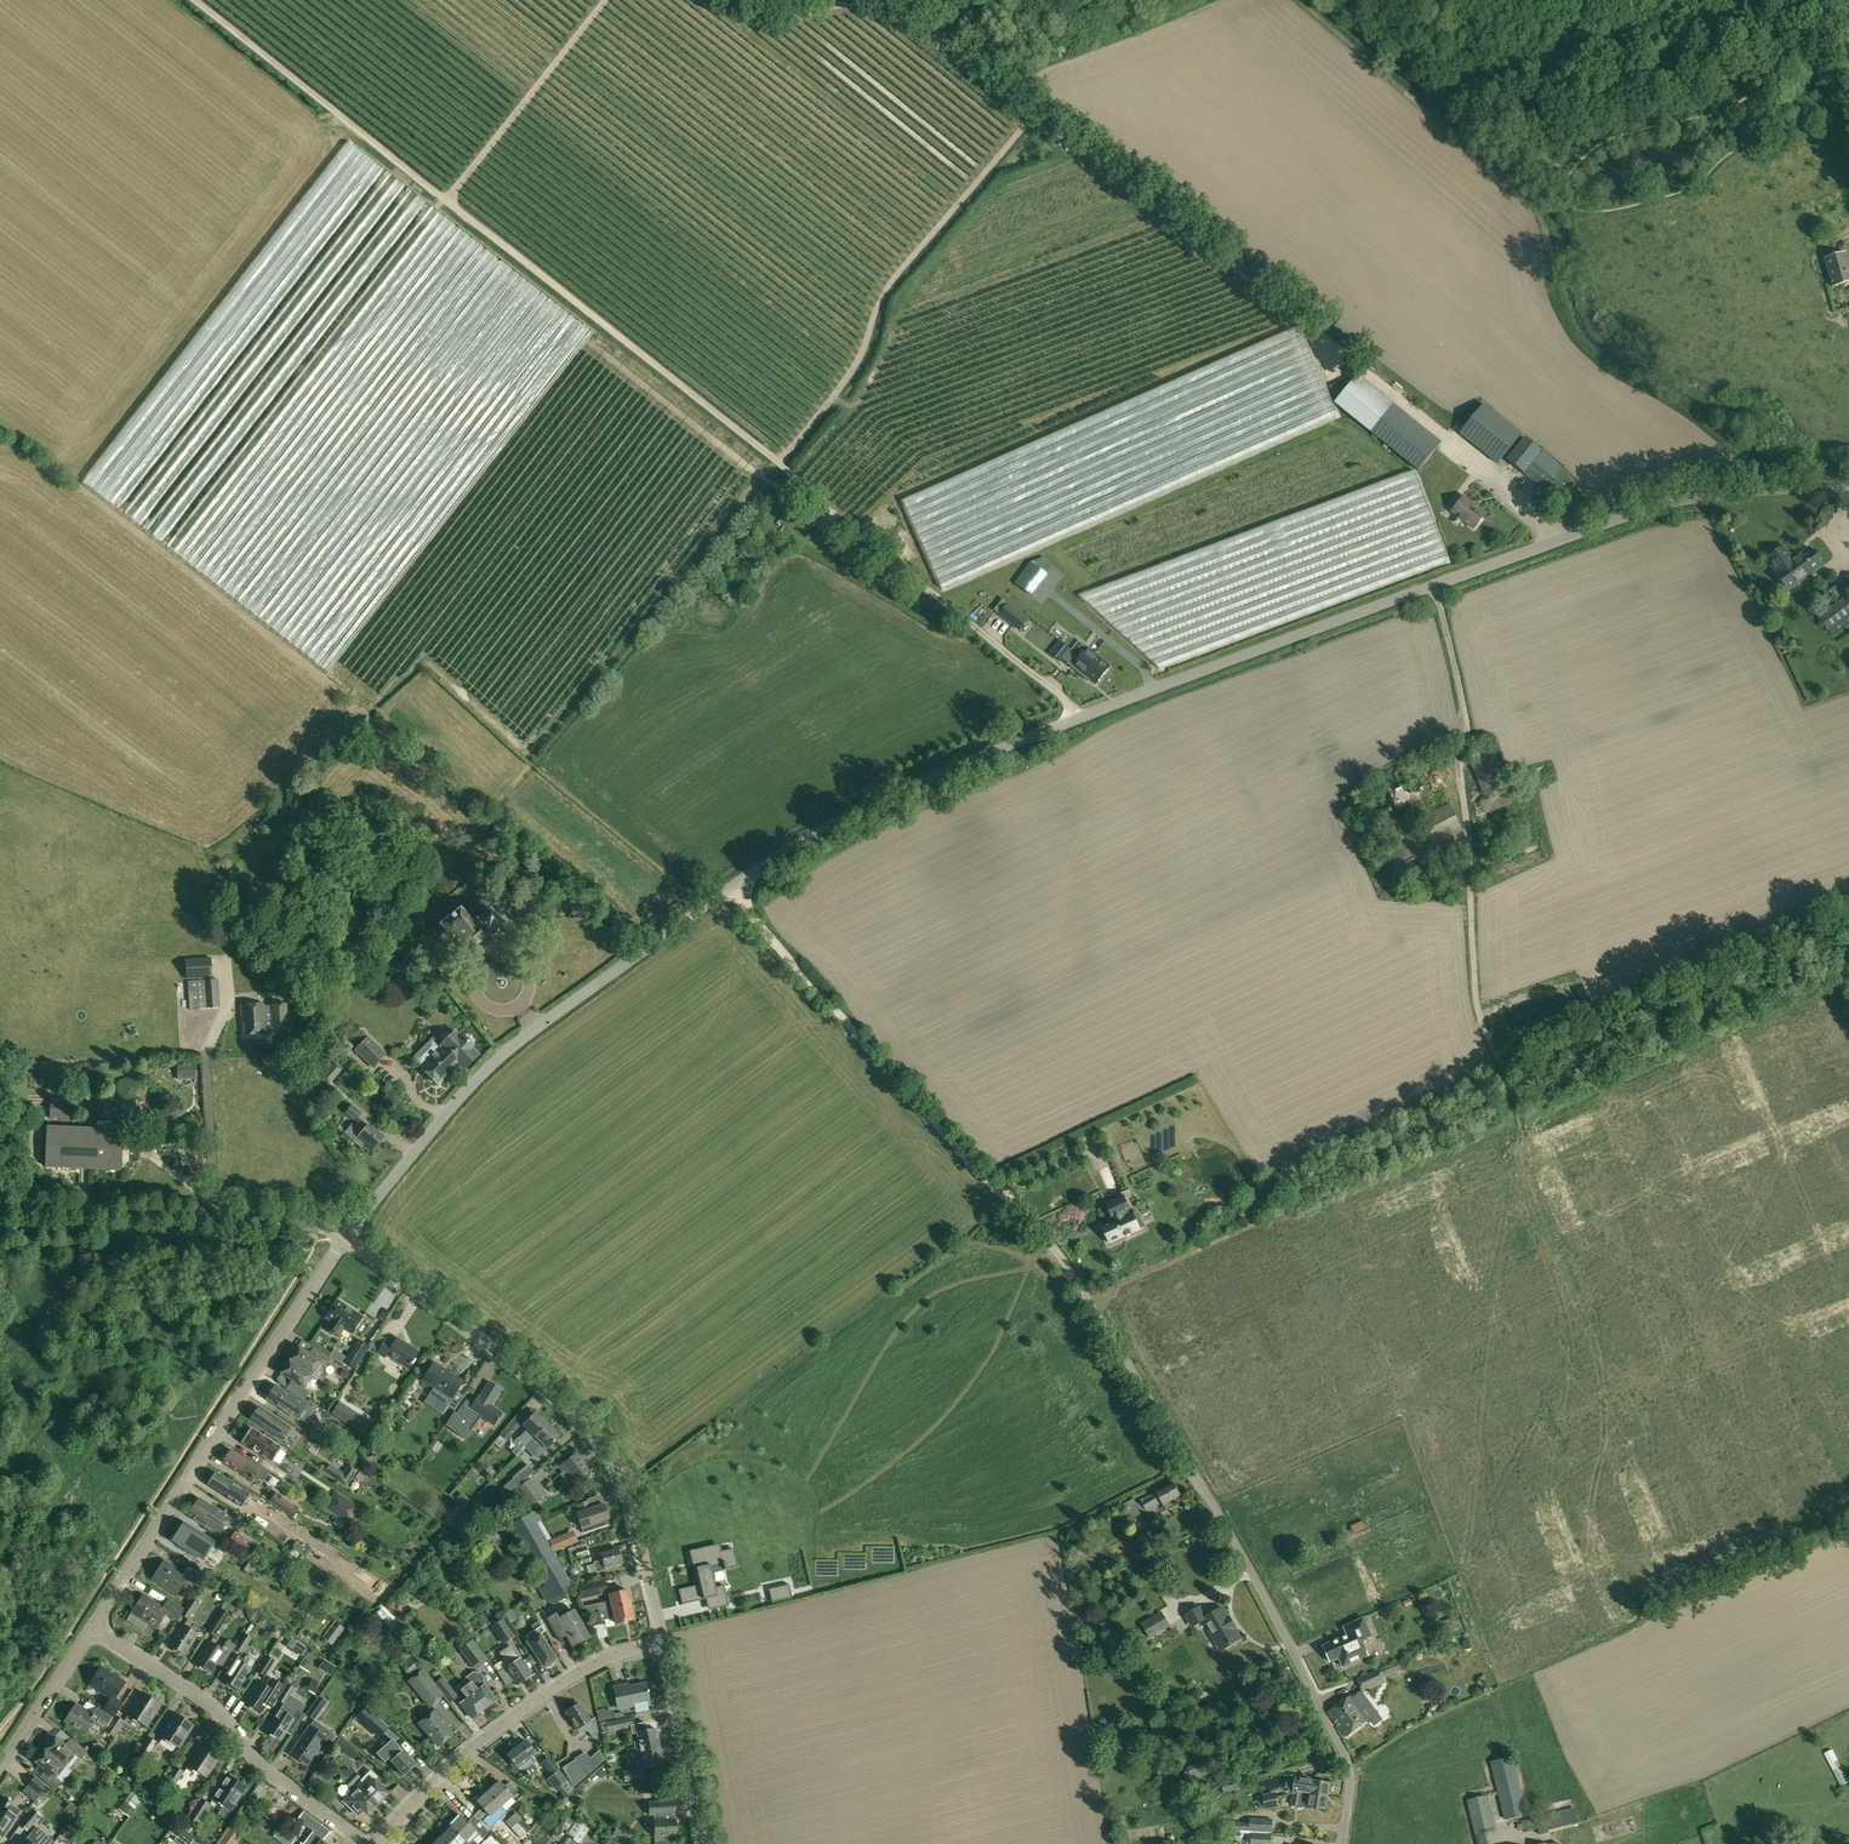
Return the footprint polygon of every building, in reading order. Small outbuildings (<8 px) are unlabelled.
[(1832,287),(1848,282),(1848,265),(1845,252),(1824,258),(1832,287)] [(1353,379),(1334,403),(1371,432),(1390,409),(1353,379)] [(1460,433),(1498,463),(1521,435),(1483,404),(1460,433)] [(1371,432),(1419,471),(1438,447),(1390,409),(1371,432)] [(1507,460),(1526,475),(1560,503),(1570,490),(1554,477),(1562,467),(1525,438),(1507,460)] [(1452,511),(1474,528),(1486,513),(1478,507),(1464,496),(1452,511)] [(1784,546),(1767,558),(1791,589),(1823,566),(1817,559),(1819,557),(1816,553),(1814,554),(1809,547),(1793,559),(1784,546)] [(1031,595),(1047,574),(1032,562),(1015,584),(1031,595)] [(1817,583),(1807,590),(1813,598),(1823,591),(1822,590),(1823,590),(1817,583)] [(1832,583),(1823,590),(1822,590),(1823,591),(1827,597),(1833,593),(1837,590),(1836,590),(1832,583)] [(1836,590),(1837,590),(1833,593),(1837,598),(1845,592),(1841,586),(1836,590)] [(1820,619),(1827,629),(1828,631),(1848,615),(1848,596),(1847,594),(1817,616),(1820,619)] [(1785,603),(1781,599),(1775,604),(1778,608),(1785,603)] [(1021,615),(1008,605),(1001,614),(1014,624),(1021,615)] [(1068,634),(1061,641),(1076,653),(1081,657),(1086,661),(1087,660),(1094,665),(1093,667),(1095,669),(1094,670),(1103,676),(1111,666),(1089,648),(1087,650),(1068,634)] [(1067,664),(1074,669),(1075,667),(1096,684),(1103,676),(1094,670),(1095,669),(1093,667),(1094,665),(1087,660),(1086,661),(1081,657),(1076,653),(1067,664)] [(1492,747),(1467,757),(1485,799),(1505,790),(1510,788),(1492,747)] [(1382,780),(1397,811),(1441,788),(1426,756),(1382,780)] [(1505,790),(1485,799),(1481,801),(1486,812),(1510,802),(1505,790)] [(1387,851),(1404,887),(1463,857),(1452,833),(1461,829),(1450,804),(1423,817),(1429,829),(1387,851)] [(1377,821),(1389,816),(1385,807),(1373,812),(1377,821)] [(439,922),(430,929),(447,950),(453,946),(461,956),(487,936),(486,935),(500,923),(490,910),(477,921),(480,925),(476,928),(460,909),(440,924),(439,922)] [(186,957),(187,969),(211,967),(211,956),(186,957)] [(211,967),(187,969),(189,1010),(214,1008),(211,967)] [(241,1006),(242,1022),(244,1022),(245,1034),(272,1032),(271,1026),(287,1025),(286,1004),(271,1005),(271,1007),(264,1007),(263,1004),(241,1006)] [(431,1042),(413,1060),(437,1083),(457,1063),(464,1070),(481,1053),(474,1046),(475,1045),(466,1036),(464,1039),(456,1031),(451,1036),(448,1033),(444,1033),(440,1036),(440,1040),(444,1044),(439,1049),(431,1042)] [(355,1052),(372,1068),(386,1054),(368,1038),(355,1052)] [(346,1055),(353,1047),(346,1041),(340,1048),(346,1055)] [(295,1062),(304,1073),(316,1063),(307,1052),(295,1062)] [(321,1078),(329,1085),(343,1069),(345,1071),(350,1066),(340,1057),(335,1062),(321,1078)] [(177,1065),(178,1080),(196,1079),(195,1064),(177,1065)] [(343,1076),(351,1083),(357,1075),(349,1068),(343,1076)] [(378,1081),(364,1089),(370,1100),(384,1092),(378,1081)] [(172,1101),(167,1093),(151,1104),(157,1112),(172,1101)] [(48,1116),(69,1117),(69,1102),(49,1101),(48,1116)] [(346,1112),(355,1120),(362,1112),(353,1104),(346,1112)] [(140,1137),(148,1139),(150,1131),(159,1133),(160,1126),(143,1122),(140,1137)] [(344,1133),(361,1147),(365,1143),(373,1149),(383,1137),(369,1125),(366,1128),(362,1124),(358,1128),(353,1123),(344,1133)] [(45,1166),(121,1170),(122,1131),(47,1127),(45,1166)] [(1102,1228),(1110,1243),(1126,1236),(1126,1237),(1132,1234),(1131,1233),(1140,1230),(1139,1228),(1144,1226),(1138,1213),(1133,1215),(1133,1214),(1130,1215),(1128,1211),(1131,1210),(1124,1195),(1105,1204),(1112,1219),(1114,1218),(1116,1222),(1102,1228)] [(326,1318),(351,1334),(362,1317),(337,1301),(326,1318)] [(378,1353),(384,1357),(386,1355),(407,1368),(418,1352),(398,1339),(394,1345),(386,1340),(378,1353)] [(359,1340),(344,1362),(354,1368),(368,1347),(359,1340)] [(299,1346),(290,1360),(312,1375),(321,1362),(327,1366),(331,1359),(314,1347),(310,1353),(299,1346)] [(339,1354),(334,1361),(340,1365),(345,1358),(339,1354)] [(312,1375),(290,1360),(281,1374),(292,1381),(288,1387),(298,1394),(305,1399),(310,1391),(304,1387),(312,1375)] [(423,1381),(435,1388),(432,1394),(454,1408),(461,1397),(455,1393),(463,1381),(435,1363),(423,1381)] [(351,1373),(344,1369),(341,1375),(347,1379),(351,1373)] [(465,1439),(481,1416),(494,1424),(501,1413),(490,1406),(501,1390),(489,1382),(479,1397),(478,1396),(473,1405),(467,1400),(457,1414),(455,1412),(446,1425),(465,1439)] [(268,1399),(298,1419),(309,1403),(287,1389),(287,1390),(289,1391),(287,1393),(276,1386),(274,1389),(272,1387),(268,1395),(270,1396),(268,1399)] [(396,1408),(404,1414),(408,1406),(401,1401),(396,1408)] [(362,1434),(370,1422),(340,1402),(331,1414),(362,1434)] [(260,1408),(251,1419),(267,1430),(280,1439),(281,1438),(291,1445),(294,1439),(284,1432),(286,1431),(288,1427),(275,1418),(260,1408)] [(518,1438),(513,1443),(521,1451),(525,1448),(547,1424),(535,1413),(523,1426),(528,1430),(519,1439),(518,1438)] [(501,1437),(507,1441),(522,1424),(516,1419),(501,1437)] [(547,1424),(525,1448),(537,1459),(559,1436),(547,1424)] [(242,1442),(249,1447),(258,1453),(258,1452),(273,1462),(282,1448),(251,1428),(242,1442)] [(314,1428),(309,1436),(326,1445),(330,1438),(314,1428)] [(380,1440),(378,1444),(385,1449),(388,1445),(380,1440)] [(437,1453),(441,1445),(437,1442),(432,1450),(437,1453)] [(224,1463),(239,1473),(243,1468),(255,1475),(260,1468),(233,1450),(224,1463)] [(559,1466),(564,1472),(567,1470),(576,1482),(590,1471),(576,1453),(559,1466)] [(528,1464),(513,1476),(519,1484),(525,1479),(534,1472),(528,1464)] [(344,1474),(330,1465),(325,1472),(339,1481),(344,1474)] [(266,1468),(258,1476),(265,1483),(273,1475),(266,1468)] [(209,1485),(225,1496),(228,1492),(235,1496),(240,1489),(232,1484),(233,1483),(217,1473),(209,1485)] [(518,1488),(530,1505),(542,1496),(530,1479),(518,1488)] [(509,1493),(514,1488),(510,1483),(504,1488),(509,1493)] [(1124,1505),(1132,1519),(1162,1501),(1164,1505),(1180,1496),(1172,1484),(1157,1492),(1136,1504),(1134,1499),(1124,1505)] [(359,1506),(336,1492),(327,1506),(350,1521),(359,1506)] [(254,1510),(265,1512),(267,1500),(256,1498),(254,1510)] [(207,1524),(220,1533),(230,1517),(200,1499),(192,1511),(197,1514),(194,1520),(205,1527),(207,1524)] [(588,1500),(576,1505),(579,1513),(584,1527),(590,1525),(608,1519),(603,1505),(592,1509),(588,1500)] [(284,1502),(280,1508),(292,1517),(297,1510),(284,1502)] [(484,1509),(481,1506),(476,1512),(479,1515),(484,1509)] [(536,1509),(531,1513),(537,1523),(541,1521),(543,1520),(536,1509)] [(469,1513),(460,1525),(466,1530),(475,1517),(469,1513)] [(509,1524),(551,1599),(573,1587),(531,1513),(509,1524)] [(215,1543),(184,1522),(183,1525),(175,1536),(181,1540),(178,1546),(197,1559),(201,1553),(206,1557),(215,1544),(215,1543)] [(300,1537),(316,1550),(323,1541),(308,1528),(300,1537)] [(1147,1532),(1152,1543),(1155,1549),(1163,1544),(1155,1528),(1147,1532)] [(251,1542),(234,1531),(227,1541),(245,1553),(251,1542)] [(441,1534),(434,1541),(440,1548),(447,1542),(441,1534)] [(562,1534),(550,1539),(554,1547),(566,1542),(562,1534)] [(307,1548),(296,1541),(292,1548),(302,1555),(307,1548)] [(485,1548),(496,1560),(502,1554),(492,1542),(485,1548)] [(338,1560),(342,1552),(324,1545),(321,1553),(338,1560)] [(568,1548),(572,1566),(591,1561),(586,1546),(576,1549),(575,1546),(568,1548)] [(713,1553),(712,1547),(698,1550),(697,1550),(697,1551),(699,1558),(694,1559),(695,1565),(692,1565),(697,1584),(697,1585),(694,1586),(697,1601),(701,1600),(707,1599),(710,1608),(718,1607),(718,1608),(729,1606),(724,1586),(715,1588),(712,1574),(710,1567),(722,1564),(724,1570),(738,1567),(734,1548),(729,1549),(730,1550),(721,1552),(714,1553),(713,1553)] [(1082,1547),(1069,1554),(1072,1560),(1085,1553),(1082,1547)] [(597,1561),(593,1563),(597,1573),(607,1570),(606,1567),(621,1563),(617,1549),(595,1555),(597,1561)] [(247,1558),(241,1567),(248,1572),(254,1563),(247,1558)] [(176,1594),(186,1579),(199,1587),(205,1576),(188,1565),(183,1573),(164,1561),(153,1579),(176,1594)] [(571,1574),(574,1577),(578,1576),(579,1572),(576,1569),(572,1570),(571,1574)] [(747,1577),(737,1579),(740,1599),(750,1598),(747,1577)] [(581,1599),(607,1593),(604,1581),(578,1587),(581,1599)] [(790,1585),(770,1589),(773,1603),(793,1599),(790,1585)] [(611,1602),(596,1605),(597,1612),(612,1608),(630,1603),(627,1591),(609,1594),(611,1602)] [(168,1599),(163,1608),(143,1595),(132,1613),(156,1628),(166,1613),(177,1620),(180,1617),(181,1615),(185,1609),(168,1599)] [(191,1599),(185,1609),(181,1615),(188,1620),(198,1605),(191,1599)] [(600,1620),(614,1618),(615,1624),(633,1620),(630,1603),(612,1608),(597,1612),(591,1614),(592,1617),(596,1625),(601,1623),(600,1620)] [(1185,1616),(1190,1624),(1200,1618),(1203,1622),(1220,1650),(1240,1638),(1222,1608),(1206,1618),(1200,1607),(1185,1616)] [(251,1608),(248,1613),(254,1617),(257,1612),(251,1608)] [(371,1618),(387,1635),(397,1626),(395,1624),(380,1609),(371,1618)] [(504,1614),(510,1623),(517,1619),(511,1609),(504,1614)] [(208,1633),(215,1637),(229,1616),(222,1611),(208,1633)] [(546,1618),(559,1640),(562,1639),(561,1638),(563,1636),(569,1640),(573,1646),(579,1643),(584,1645),(588,1638),(573,1611),(558,1619),(555,1613),(546,1618)] [(483,1612),(475,1618),(481,1626),(489,1621),(483,1612)] [(1142,1623),(1149,1638),(1170,1626),(1162,1612),(1142,1623)] [(1456,1615),(1443,1621),(1449,1633),(1462,1627),(1456,1615)] [(492,1626),(503,1645),(515,1637),(503,1618),(492,1626)] [(1323,1646),(1330,1662),(1339,1658),(1343,1667),(1368,1656),(1367,1655),(1361,1641),(1371,1637),(1372,1637),(1363,1618),(1344,1627),(1347,1635),(1323,1646)] [(554,1662),(553,1660),(554,1659),(543,1642),(544,1642),(539,1635),(544,1631),(538,1622),(532,1626),(535,1630),(525,1637),(528,1641),(534,1651),(534,1652),(543,1667),(545,1666),(546,1668),(554,1662)] [(605,1641),(613,1638),(607,1623),(599,1626),(605,1641)] [(170,1646),(185,1655),(198,1634),(183,1625),(170,1646)] [(274,1626),(273,1626),(269,1633),(269,1634),(277,1639),(282,1632),(282,1631),(274,1626)] [(235,1649),(241,1654),(252,1638),(245,1634),(235,1649)] [(196,1663),(211,1673),(217,1663),(223,1666),(236,1645),(228,1640),(222,1649),(210,1642),(196,1663)] [(460,1650),(476,1671),(488,1661),(484,1655),(473,1640),(460,1650)] [(309,1649),(300,1643),(296,1648),(305,1654),(309,1649)] [(500,1653),(509,1666),(506,1668),(517,1684),(531,1675),(520,1658),(518,1659),(510,1647),(500,1653)] [(237,1659),(223,1681),(237,1690),(251,1668),(255,1662),(254,1658),(250,1655),(246,1656),(242,1662),(237,1659)] [(258,1672),(265,1676),(274,1661),(268,1657),(258,1672)] [(413,1658),(404,1665),(411,1673),(420,1666),(413,1658)] [(1384,1667),(1380,1668),(1383,1675),(1387,1672),(1388,1673),(1402,1668),(1399,1660),(1384,1666),(1384,1667)] [(336,1668),(332,1665),(327,1672),(332,1675),(336,1668)] [(114,1717),(115,1716),(123,1703),(116,1698),(126,1682),(102,1667),(90,1685),(110,1698),(102,1710),(114,1717)] [(445,1696),(435,1684),(423,1668),(408,1681),(430,1709),(445,1696)] [(1383,1675),(1380,1668),(1357,1678),(1362,1690),(1386,1680),(1383,1675)] [(473,1672),(462,1681),(466,1686),(484,1709),(496,1700),(485,1686),(483,1684),(485,1679),(480,1672),(473,1672)] [(246,1703),(261,1712),(266,1704),(272,1707),(285,1686),(271,1677),(265,1686),(260,1682),(246,1703)] [(442,1677),(435,1684),(445,1696),(450,1703),(458,1697),(442,1677)] [(278,1700),(285,1705),(295,1689),(287,1684),(278,1700)] [(618,1687),(622,1707),(633,1705),(632,1702),(649,1699),(645,1684),(629,1687),(628,1685),(618,1687)] [(466,1686),(460,1690),(467,1699),(461,1704),(472,1718),(484,1709),(466,1686)] [(128,1714),(147,1726),(161,1705),(142,1692),(128,1714)] [(1328,1712),(1346,1737),(1369,1720),(1351,1695),(1328,1712)] [(307,1715),(314,1720),(328,1701),(320,1696),(307,1715)] [(382,1707),(384,1700),(380,1698),(374,1696),(371,1703),(378,1706),(382,1707)] [(595,1717),(589,1720),(579,1704),(566,1712),(576,1729),(584,1724),(593,1739),(599,1735),(595,1717)] [(1429,1711),(1430,1711),(1431,1712),(1432,1712),(1433,1712),(1434,1712),(1435,1712),(1435,1711),(1436,1711),(1436,1710),(1437,1710),(1437,1708),(1437,1707),(1436,1706),(1436,1705),(1435,1705),(1434,1704),(1433,1704),(1432,1704),(1431,1704),(1431,1705),(1430,1705),(1429,1706),(1429,1707),(1429,1708),(1429,1709),(1429,1710),(1429,1711)] [(96,1707),(91,1715),(75,1706),(66,1721),(86,1734),(93,1722),(105,1730),(112,1717),(96,1707)] [(266,1731),(281,1740),(286,1731),(292,1735),(305,1714),(296,1709),(291,1717),(280,1709),(266,1731)] [(437,1710),(419,1724),(437,1747),(453,1734),(443,1721),(444,1719),(437,1710)] [(605,1712),(598,1714),(599,1721),(606,1720),(605,1712)] [(161,1735),(179,1747),(193,1726),(174,1714),(161,1735)] [(387,1726),(373,1714),(368,1720),(382,1732),(387,1726)] [(115,1716),(114,1717),(105,1732),(114,1737),(124,1721),(115,1716)] [(632,1716),(605,1722),(607,1733),(631,1727),(632,1734),(636,1733),(638,1740),(634,1741),(635,1747),(658,1743),(655,1728),(647,1730),(645,1722),(634,1725),(632,1716)] [(291,1753),(307,1765),(327,1738),(310,1726),(291,1753)] [(1169,1739),(1164,1732),(1152,1739),(1157,1746),(1169,1739)] [(56,1737),(45,1750),(66,1767),(75,1755),(80,1759),(86,1752),(74,1742),(70,1739),(65,1745),(56,1737)] [(136,1757),(144,1762),(157,1742),(149,1738),(143,1746),(138,1753),(136,1757)] [(393,1738),(376,1753),(382,1760),(384,1762),(390,1757),(392,1760),(391,1761),(403,1776),(415,1766),(404,1753),(405,1753),(399,1744),(393,1738)] [(349,1746),(339,1739),(333,1746),(343,1754),(349,1746)] [(507,1755),(516,1767),(535,1753),(527,1741),(507,1755)] [(133,1749),(138,1753),(143,1746),(138,1743),(133,1749)] [(658,1743),(635,1747),(636,1753),(639,1769),(642,1768),(645,1768),(662,1765),(658,1743)] [(188,1765),(206,1778),(220,1756),(202,1744),(188,1765)] [(45,1750),(35,1762),(45,1770),(40,1776),(57,1790),(62,1783),(56,1779),(66,1767),(45,1750)] [(574,1758),(585,1777),(595,1769),(605,1759),(600,1750),(590,1758),(586,1752),(574,1758)] [(548,1757),(542,1762),(553,1775),(548,1779),(556,1788),(560,1784),(566,1779),(560,1771),(548,1757)] [(1512,1757),(1490,1762),(1505,1821),(1527,1815),(1512,1757)] [(1206,1761),(1188,1770),(1193,1781),(1211,1772),(1206,1761)] [(165,1783),(173,1788),(184,1772),(176,1767),(165,1783)] [(350,1777),(354,1773),(349,1767),(343,1773),(350,1777)] [(623,1772),(624,1783),(644,1779),(642,1768),(639,1769),(623,1772)] [(606,1773),(603,1769),(597,1774),(600,1777),(606,1773)] [(357,1784),(358,1785),(377,1804),(388,1794),(374,1781),(378,1777),(371,1771),(357,1784)] [(354,1773),(350,1777),(356,1783),(360,1778),(355,1772),(354,1773)] [(339,1777),(345,1783),(350,1777),(343,1773),(339,1777)] [(1296,1775),(1293,1795),(1293,1794),(1302,1795),(1309,1794),(1328,1797),(1330,1783),(1313,1781),(1313,1778),(1296,1775)] [(47,1785),(35,1776),(28,1784),(40,1794),(47,1785)] [(213,1797),(232,1810),(246,1788),(227,1776),(213,1797)] [(350,1777),(345,1783),(351,1788),(356,1783),(350,1777)] [(499,1782),(488,1791),(501,1807),(512,1797),(518,1791),(509,1782),(503,1787),(499,1782)] [(358,1785),(342,1801),(358,1817),(363,1811),(367,1815),(377,1804),(358,1785)] [(132,1791),(120,1809),(129,1815),(141,1797),(132,1791)] [(488,1791),(477,1801),(491,1816),(501,1807),(488,1791)] [(1278,1806),(1275,1793),(1263,1796),(1264,1800),(1259,1801),(1261,1808),(1265,1807),(1266,1809),(1278,1806)] [(1291,1804),(1319,1809),(1326,1810),(1328,1797),(1309,1794),(1302,1795),(1293,1794),(1293,1795),(1291,1804)] [(1466,1800),(1478,1843),(1489,1843),(1486,1831),(1496,1829),(1488,1795),(1466,1800)] [(188,1819),(198,1825),(211,1804),(202,1797),(188,1819)] [(1,1838),(11,1822),(13,1824),(17,1817),(7,1810),(12,1802),(5,1798),(0,1805),(0,1837),(1,1838)] [(648,1815),(653,1815),(654,1815),(674,1813),(675,1813),(674,1800),(648,1802),(648,1815)] [(1535,1817),(1521,1821),(1524,1832),(1537,1829),(1539,1834),(1549,1832),(1549,1829),(1578,1822),(1574,1808),(1545,1815),(1535,1817)] [(20,1825),(28,1831),(41,1816),(34,1809),(20,1825)] [(516,1813),(511,1817),(526,1834),(532,1829),(516,1813)] [(653,1815),(655,1836),(658,1836),(659,1838),(663,1838),(665,1836),(677,1835),(675,1819),(674,1819),(674,1813),(654,1815),(653,1815)] [(450,1827),(468,1843),(478,1843),(474,1840),(480,1835),(461,1816),(450,1827)] [(305,1824),(324,1839),(329,1831),(310,1817),(305,1824)] [(511,1817),(506,1822),(521,1839),(526,1834),(511,1817)] [(1240,1822),(1239,1832),(1240,1832),(1246,1832),(1252,1832),(1271,1833),(1272,1819),(1250,1818),(1250,1822),(1240,1822)] [(192,1827),(186,1822),(182,1828),(188,1833),(192,1827)] [(577,1822),(568,1834),(575,1838),(574,1839),(579,1843),(588,1830),(577,1822)] [(1239,1832),(1240,1822),(1229,1822),(1228,1833),(1239,1833),(1239,1832)] [(447,1843),(468,1843),(450,1827),(440,1837),(447,1843)] [(238,1835),(229,1829),(218,1843),(231,1843),(238,1835)] [(624,1843),(628,1843),(631,1840),(625,1835),(617,1830),(613,1836),(621,1841),(624,1843)] [(1578,1833),(1580,1843),(1599,1843),(1596,1830),(1578,1833)] [(1251,1843),(1271,1843),(1271,1833),(1252,1832),(1251,1843)] [(193,1839),(184,1833),(178,1841),(181,1843),(189,1843),(193,1839)] [(31,1834),(27,1839),(27,1838),(22,1843),(43,1843),(31,1834)]
